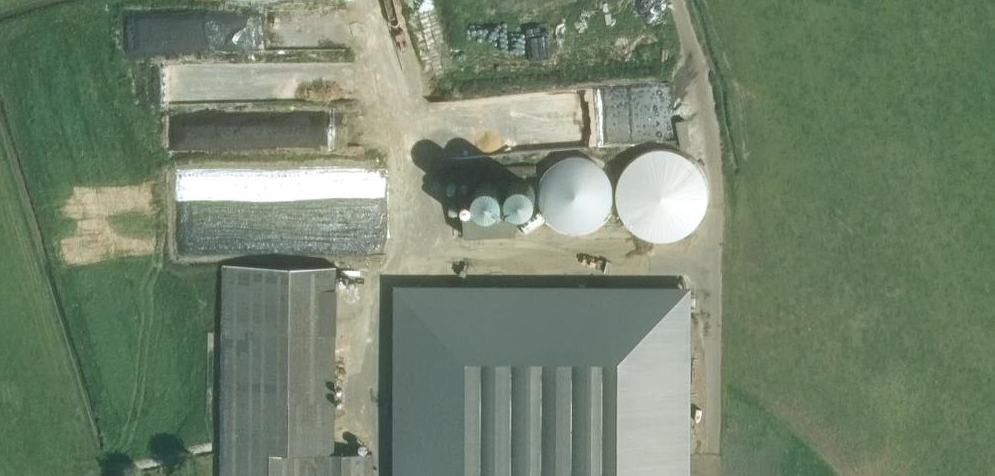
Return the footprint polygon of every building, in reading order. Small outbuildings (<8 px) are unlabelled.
[(181,122),(182,146),(243,144),(242,120),(181,122)] [(641,235),(655,239),(667,239),(679,235),(689,229),(698,220),(704,209),(707,198),(706,185),(702,172),(695,160),(684,152),(671,146),(657,145),(644,148),(631,154),(622,164),(615,176),(612,190),(614,204),(620,217),(629,228),(641,235)] [(556,225),(568,229),(580,229),(592,225),(602,218),(609,208),(612,196),(612,184),(608,172),(601,163),(591,156),(580,153),(569,153),(557,156),(548,162),(540,172),(536,183),(535,196),(539,208),(546,218),(556,225)] [(511,205),(518,208),(525,207),(530,203),(533,198),(533,192),(530,184),(523,180),(515,180),(509,184),(505,191),(506,199),(511,205)] [(473,197),(476,203),(481,208),(488,209),(495,207),(500,202),(502,195),(500,187),(494,182),(486,181),(479,183),(474,189),(473,197)] [(465,235),(517,232),(515,210),(464,213),(465,235)] [(375,452),(336,452),(339,265),(226,264),(223,475),(375,475),(375,452)] [(402,475),(686,475),(687,292),(403,290),(402,475)]
